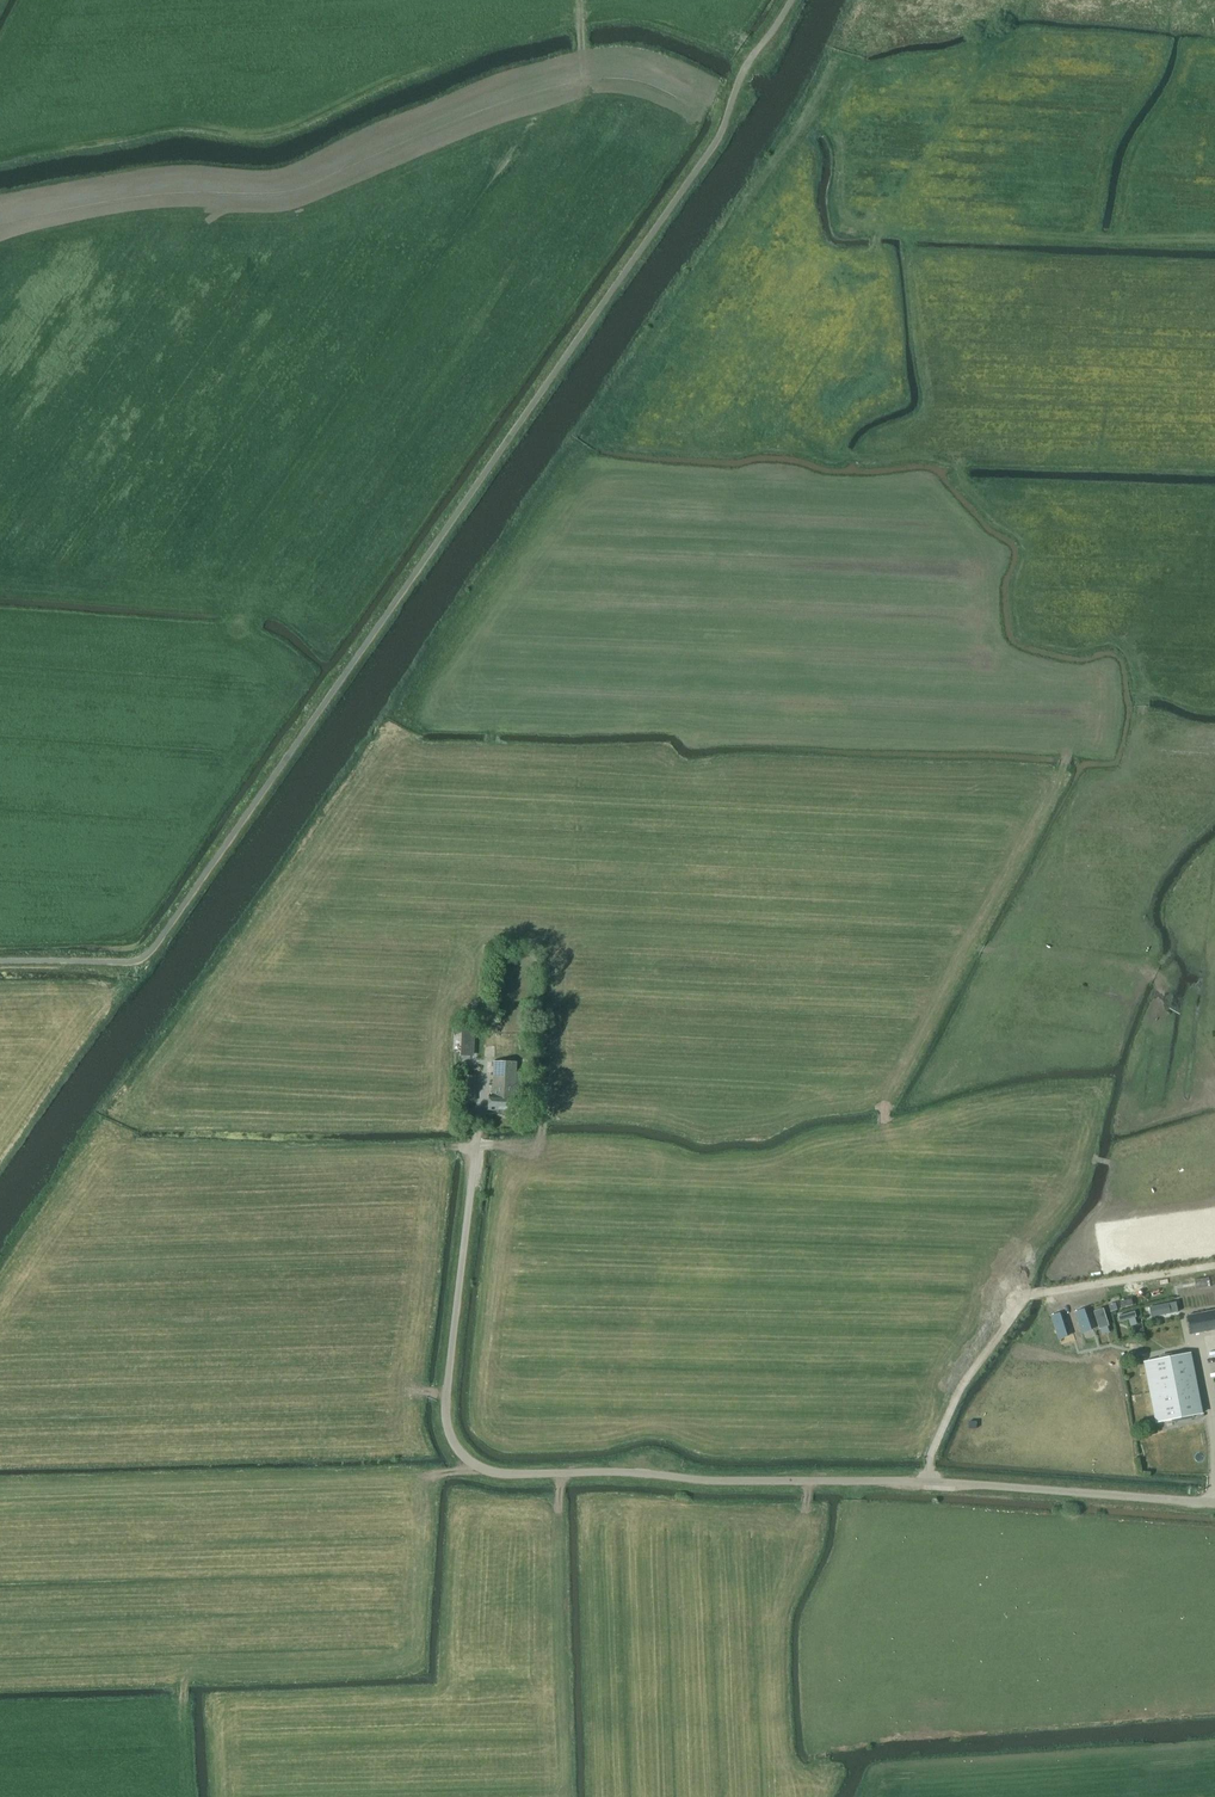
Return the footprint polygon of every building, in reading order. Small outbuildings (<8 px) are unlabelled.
[(473,1028),(463,1028),(462,1054),(472,1055),(473,1028)] [(494,1109),(514,1110),(514,1085),(519,1085),(519,1072),(515,1072),(515,1062),(493,1061),(492,1095),(488,1095),(488,1101),(494,1101),(494,1109)] [(1177,1301),(1150,1307),(1152,1316),(1179,1311),(1177,1301)] [(1116,1302),(1109,1304),(1111,1311),(1118,1309),(1116,1302)] [(1083,1333),(1092,1330),(1088,1319),(1090,1318),(1087,1308),(1075,1312),(1083,1333)] [(1100,1328),(1109,1325),(1104,1309),(1095,1311),(1100,1328)] [(1192,1334),(1214,1330),(1214,1310),(1188,1315),(1192,1334)] [(1119,1316),(1120,1322),(1137,1317),(1136,1311),(1119,1316)] [(1062,1319),(1064,1319),(1062,1312),(1052,1315),(1059,1339),(1068,1336),(1062,1319)] [(1202,1413),(1191,1353),(1152,1360),(1163,1420),(1202,1413)]
